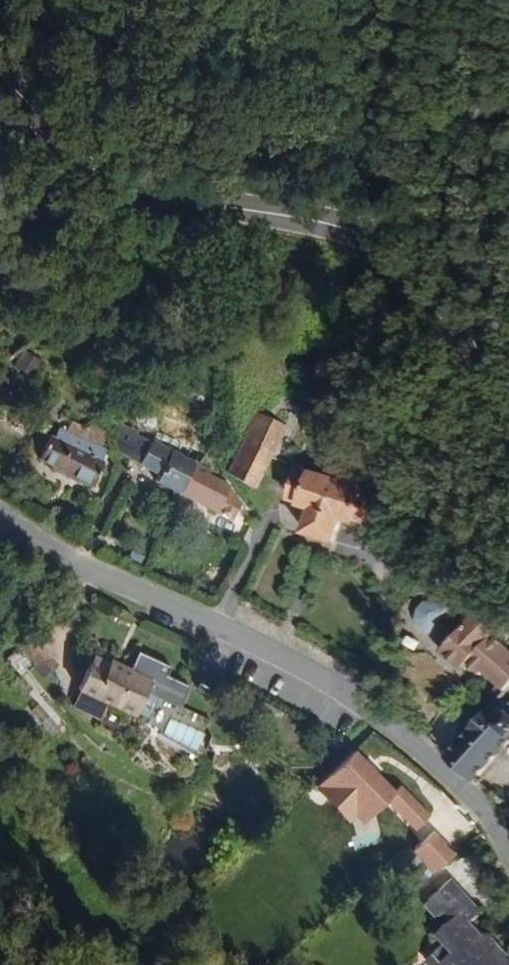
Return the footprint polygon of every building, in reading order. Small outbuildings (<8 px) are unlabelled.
[(386,407),(387,364),(324,350),(318,375),(380,389),(380,406),(386,407)] [(260,491),(289,426),(259,410),(229,476),(260,491)] [(109,448),(108,444),(116,426),(95,415),(86,431),(56,417),(36,454),(92,483),(109,448)] [(188,441),(192,433),(172,423),(162,442),(199,463),(205,450),(188,441)] [(162,442),(140,430),(128,453),(163,472),(158,482),(182,495),(199,463),(162,442)] [(229,485),(211,478),(214,470),(199,463),(182,495),(233,521),(239,508),(229,489),(229,485)] [(359,529),(369,495),(289,472),(279,506),(305,514),(336,522),(359,529)] [(329,546),(336,522),(305,514),(298,537),(313,542),(329,546)] [(485,639),(478,647),(442,617),(442,612),(437,607),(430,605),(424,605),(417,606),(415,608),(411,613),(409,619),(409,627),(410,631),(419,639),(424,638),(438,649),(435,653),(458,672),(461,669),(474,679),(478,675),(498,692),(508,680),(508,660),(485,639)] [(32,634),(8,655),(33,684),(57,663),(32,634)] [(141,712),(158,678),(145,671),(142,677),(102,657),(100,661),(85,654),(71,685),(74,686),(66,700),(94,713),(101,700),(126,712),(129,707),(141,712)] [(505,701),(502,706),(493,698),(442,758),(468,783),(503,741),(508,746),(508,705),(505,701)] [(351,832),(381,804),(409,833),(429,815),(400,783),(391,791),(351,747),(309,786),(351,832)] [(428,875),(452,853),(430,829),(407,851),(428,875)] [(496,952),(492,954),(468,927),(479,917),(450,883),(428,901),(447,923),(456,933),(448,939),(428,955),(437,964),(507,964),(496,952)] [(456,933),(447,923),(440,930),(448,939),(456,933)]
